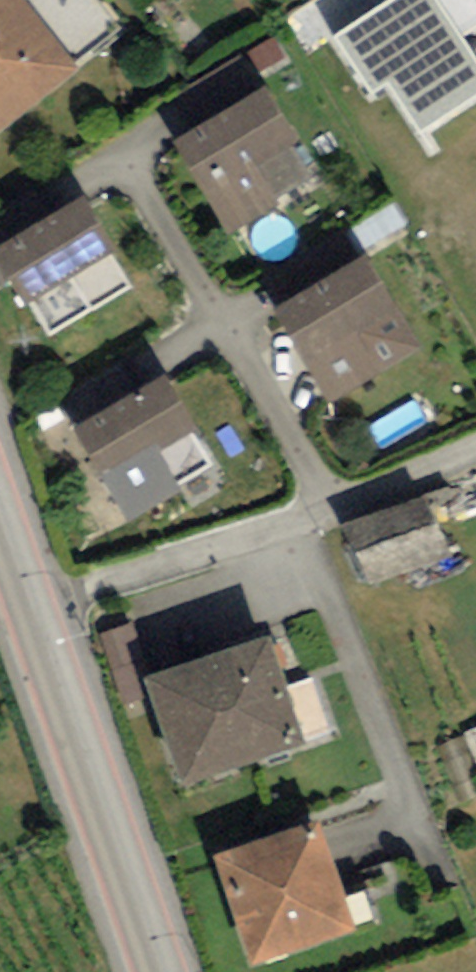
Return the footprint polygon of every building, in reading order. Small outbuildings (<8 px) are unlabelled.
[(16,0),(0,0),(0,145),(80,82),(16,0)] [(89,62),(127,33),(102,0),(41,0),(89,62)] [(267,99),(175,150),(227,245),(281,216),(275,204),(313,182),(267,99)] [(0,260),(0,277),(26,319),(32,315),(52,346),(138,293),(85,208),(0,260)] [(367,268),(275,318),(327,414),(380,386),(375,377),(420,353),(395,307),(390,310),(367,268)] [(164,388),(74,441),(129,534),(184,501),(178,491),(211,472),(194,443),(196,442),(164,388)] [(345,534),(368,593),(449,563),(427,503),(345,534)] [(269,648),(146,689),(184,799),(306,757),(269,648)] [(215,866),(250,971),(255,971),(353,940),(318,833),(215,866)]
